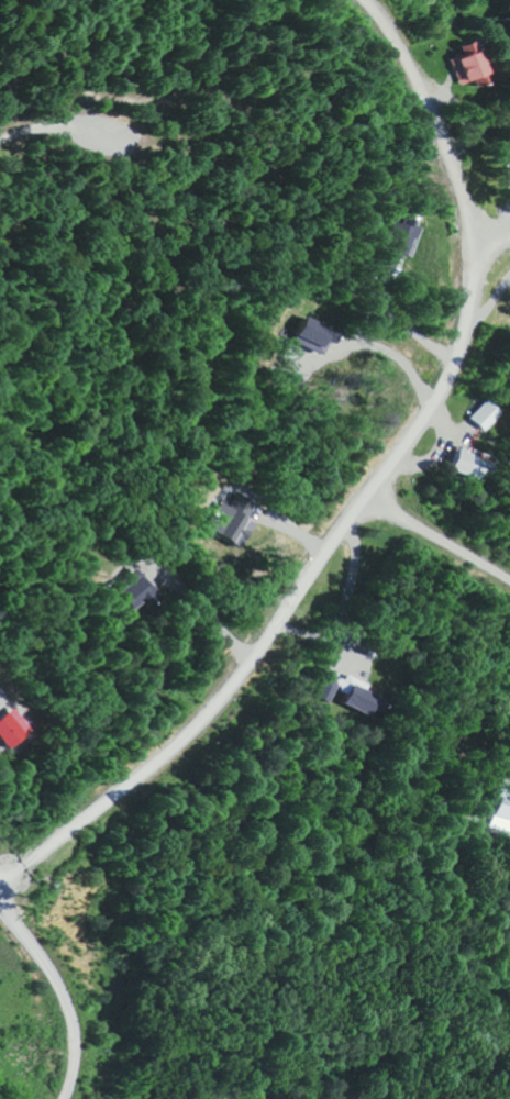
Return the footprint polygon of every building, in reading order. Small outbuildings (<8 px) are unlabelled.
[(448,44),(451,53),(439,58),(448,81),(469,72),(456,41),(448,44)] [(385,222),(372,266),(391,271),(396,254),(405,256),(416,220),(403,216),(400,226),(385,222)] [(465,418),(478,431),(495,414),(482,401),(465,418)] [(484,463),(448,448),(439,468),(476,483),(484,463)] [(249,517),(257,504),(246,498),(239,511),(249,517)] [(205,532),(238,550),(254,521),(222,503),(205,532)] [(143,594),(130,576),(108,591),(121,609),(143,594)] [(333,703),(364,715),(371,694),(363,691),(366,683),(345,675),(343,680),(327,673),(317,697),(333,703)] [(25,733),(13,708),(0,715),(0,746),(25,733)] [(495,786),(484,825),(509,833),(509,790),(495,786)]
